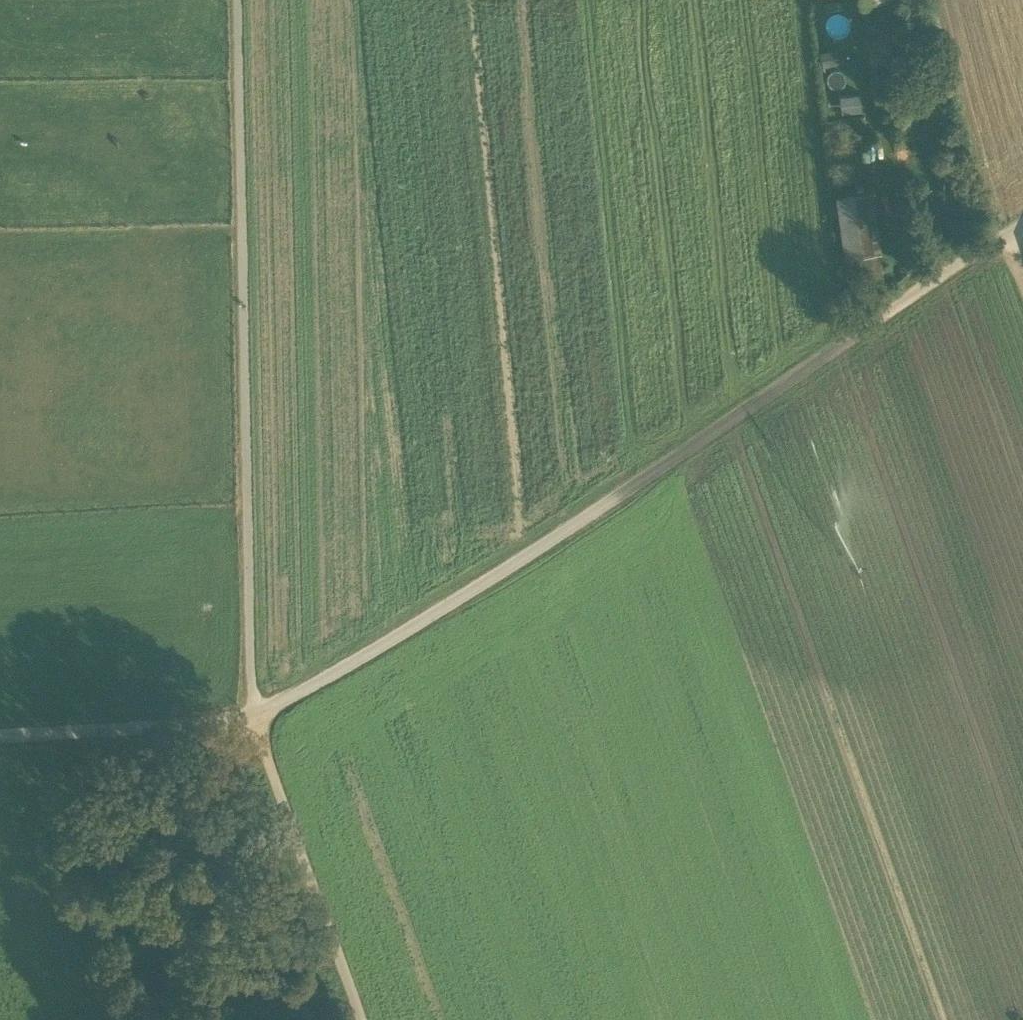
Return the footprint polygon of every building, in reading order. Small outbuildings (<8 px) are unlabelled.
[(836,49),(820,53),(823,68),(840,64),(836,49)] [(860,95),(840,96),(841,113),(861,112),(860,95)] [(836,197),(844,259),(881,254),(873,191),(836,197)]
